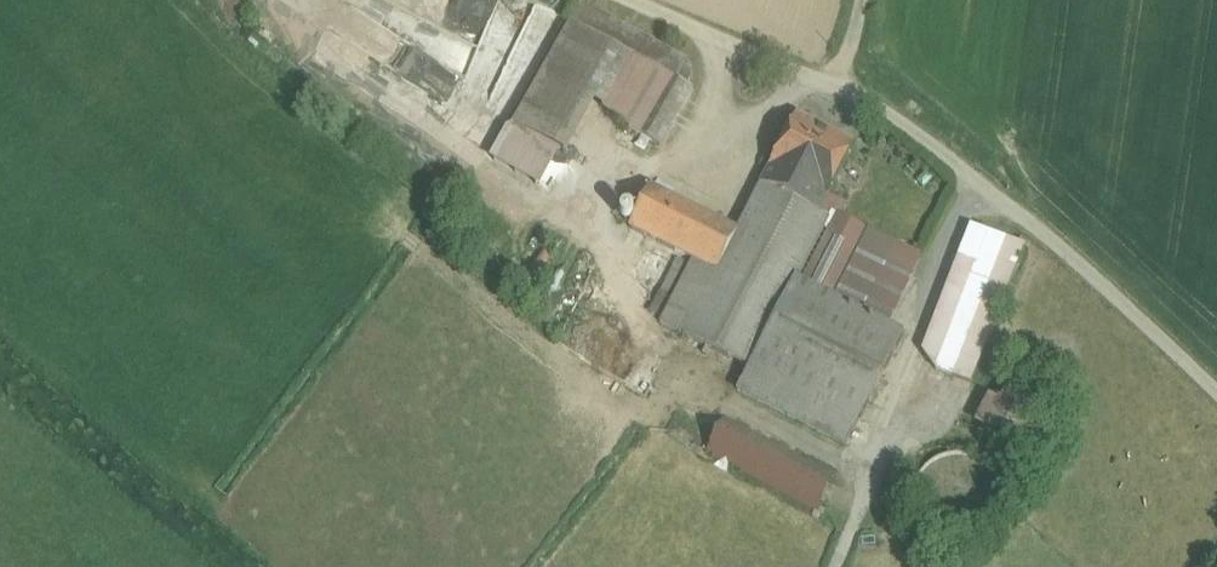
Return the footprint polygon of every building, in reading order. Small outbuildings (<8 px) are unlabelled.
[(463,87),(478,51),(393,8),(380,0),(341,0),(311,57),(437,133),(463,87)] [(521,0),(380,0),(393,8),(478,51),(463,87),(512,117),(566,22),(565,22),(567,19),(521,0)] [(653,44),(576,2),(567,19),(565,22),(566,22),(571,24),(623,54),(642,64),(653,44)] [(571,24),(514,126),(557,150),(567,156),(596,104),(623,54),(571,24)] [(687,63),(653,44),(642,64),(665,77),(676,83),(687,63)] [(621,126),(633,133),(654,98),(665,77),(642,64),(623,54),(596,104),(622,125),(621,126)] [(693,92),(676,83),(665,77),(654,98),(681,113),(693,92)] [(681,113),(654,98),(633,133),(655,145),(661,149),(681,113)] [(819,216),(819,214),(828,197),(855,145),(797,116),(769,170),(770,170),(761,186),(819,216)] [(557,150),(514,126),(494,162),(536,185),(557,150)] [(819,214),(819,216),(761,186),(738,233),(651,188),(630,230),(675,253),(693,262),(664,320),(661,326),(749,371),(740,389),(848,445),(904,337),(887,327),(834,301),(797,282),(828,219),(819,214)] [(847,206),(828,197),(819,214),(828,219),(835,223),(838,217),(841,218),(847,206)] [(835,223),(828,219),(797,282),(834,301),(870,233),(841,218),(838,217),(835,223)] [(971,227),(922,354),(936,372),(972,386),(1025,249),(971,227)] [(921,258),(870,233),(834,301),(887,327),(921,258)] [(646,311),(664,320),(693,262),(675,253),(646,311)] [(973,428),(1024,452),(1044,409),(994,385),(973,428)] [(724,419),(706,454),(815,511),(834,475),(724,419)] [(999,488),(992,476),(982,467),(970,461),(956,459),(943,462),(931,469),(922,479),(916,491),(914,505),(917,518),(924,530),(934,539),(946,545),(960,547),(973,544),(985,537),(994,527),(1000,515),(1002,501),(999,488)]
